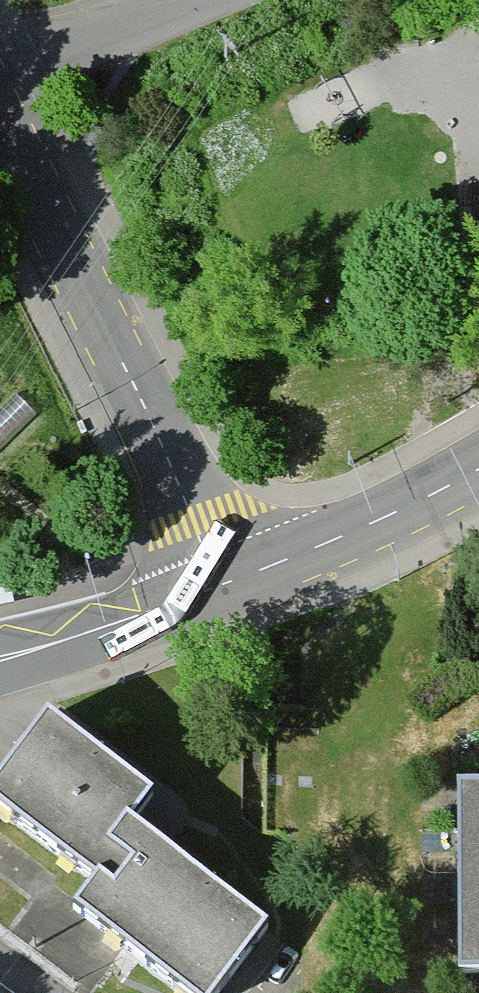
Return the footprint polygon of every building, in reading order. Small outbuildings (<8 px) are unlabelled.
[(0,573),(0,602),(13,599),(6,572),(0,573)] [(24,719),(0,753),(0,843),(66,888),(43,922),(145,992),(214,992),(260,927),(117,829),(138,798),(24,719)] [(455,796),(455,978),(478,978),(478,796),(455,796)]
